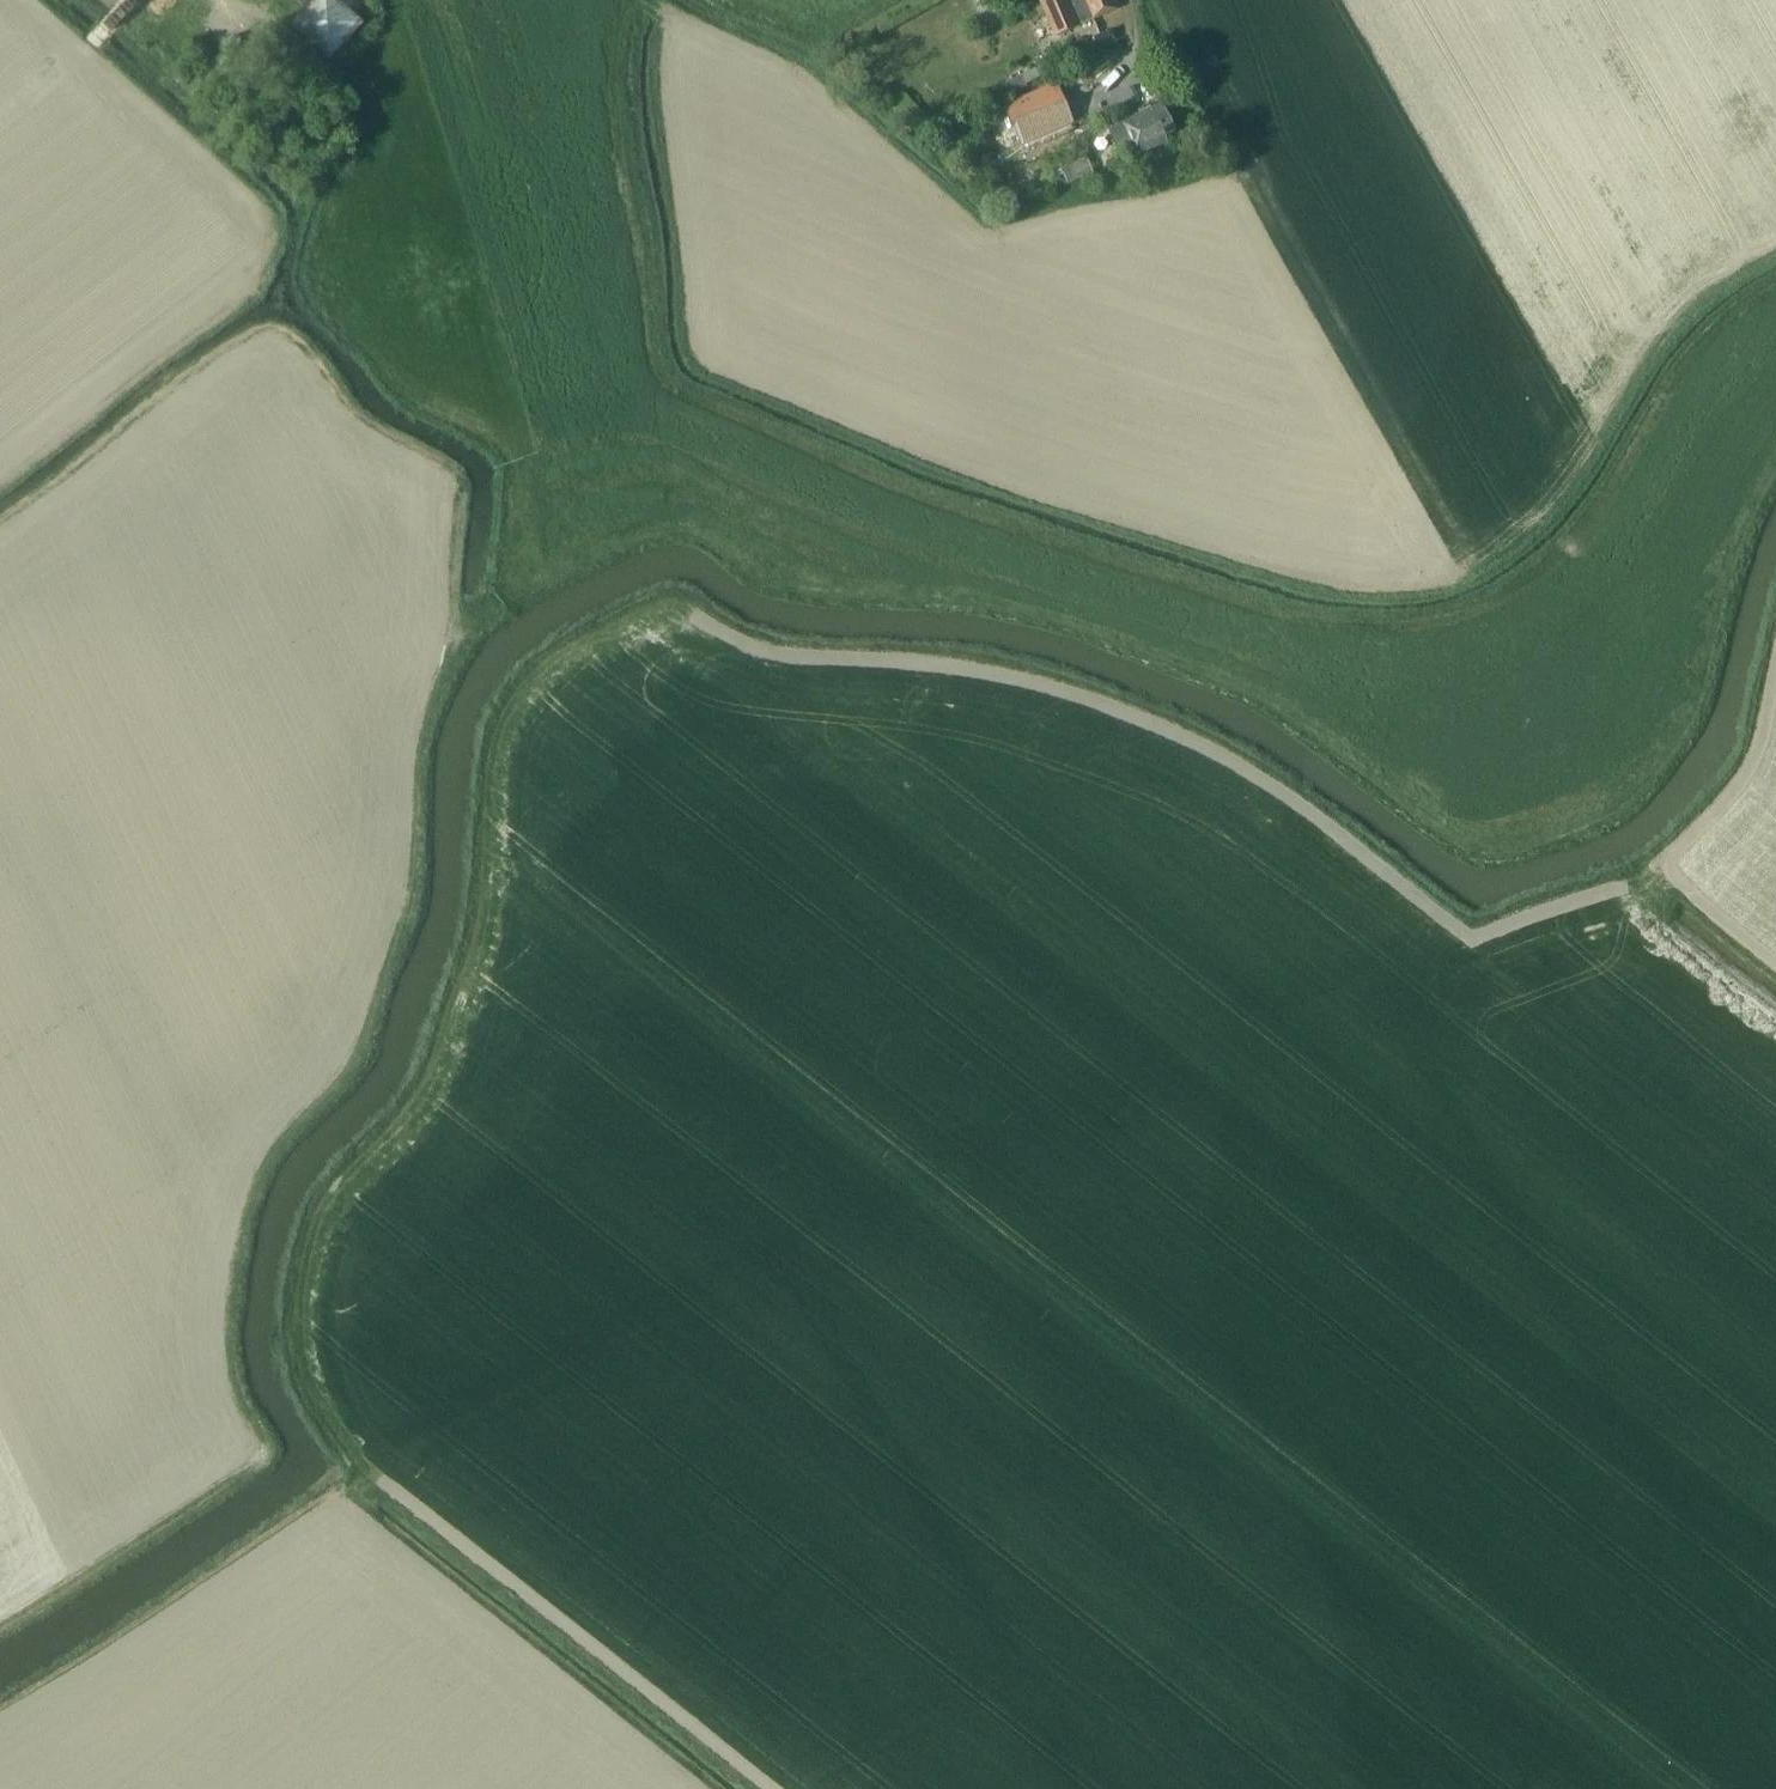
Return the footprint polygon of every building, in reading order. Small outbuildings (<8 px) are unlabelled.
[(327,61),(361,24),(335,0),(314,0),(290,27),(327,61)] [(997,6),(994,0),(976,0),(982,12),(997,6)] [(1054,36),(1077,26),(1077,25),(1119,7),(1116,0),(1039,0),(1054,36)] [(1090,38),(1095,50),(1115,41),(1110,29),(1090,38)] [(1035,81),(1029,69),(1004,83),(1011,95),(1035,81)] [(1052,86),(1001,112),(1017,141),(1021,150),(1051,134),(1046,126),(1067,115),(1052,86)] [(1154,114),(1152,107),(1121,120),(1136,155),(1166,142),(1163,135),(1173,131),(1163,110),(1154,114)]
